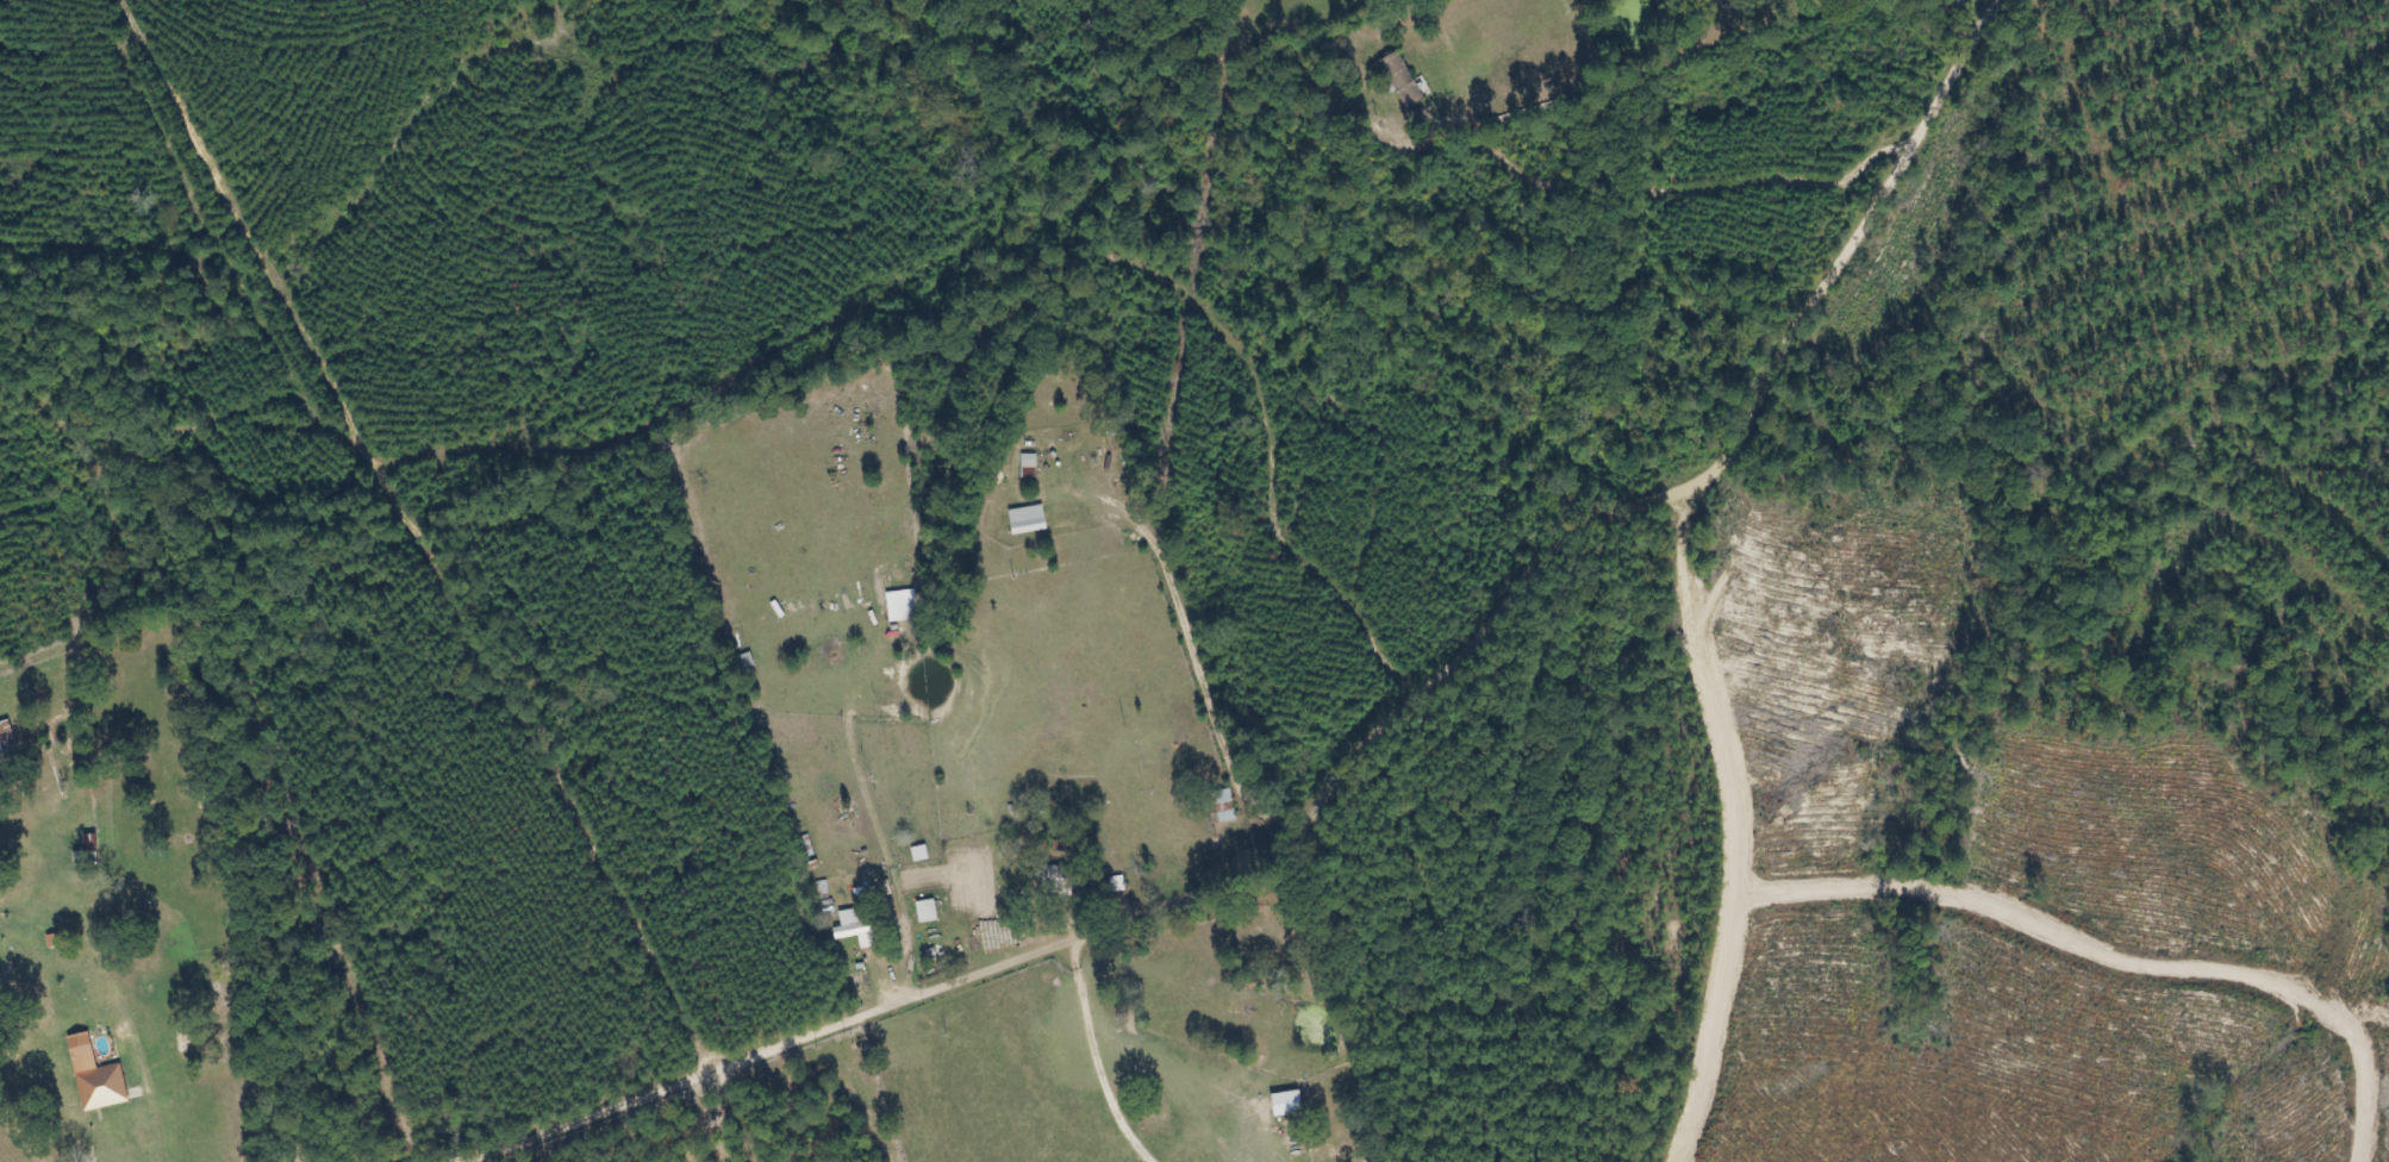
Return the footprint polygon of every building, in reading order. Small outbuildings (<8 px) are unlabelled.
[(1424,102),(1401,50),(1382,59),(1405,110),(1424,102)] [(1013,536),(1047,531),(1044,505),(1009,510),(1013,536)] [(887,592),(889,622),(918,620),(916,591),(887,592)] [(1043,890),(1072,888),(1072,877),(1062,878),(1061,865),(1041,867),(1043,890)] [(920,923),(939,919),(934,899),(916,903),(920,923)] [(859,936),(862,949),(878,946),(871,907),(840,912),(843,927),(835,929),(837,940),(859,936)] [(61,945),(60,936),(48,937),(49,947),(61,945)] [(121,1063),(97,1068),(89,1032),(66,1037),(84,1112),(130,1102),(121,1063)] [(1302,1113),(1299,1091),(1271,1094),(1274,1116),(1302,1113)]
